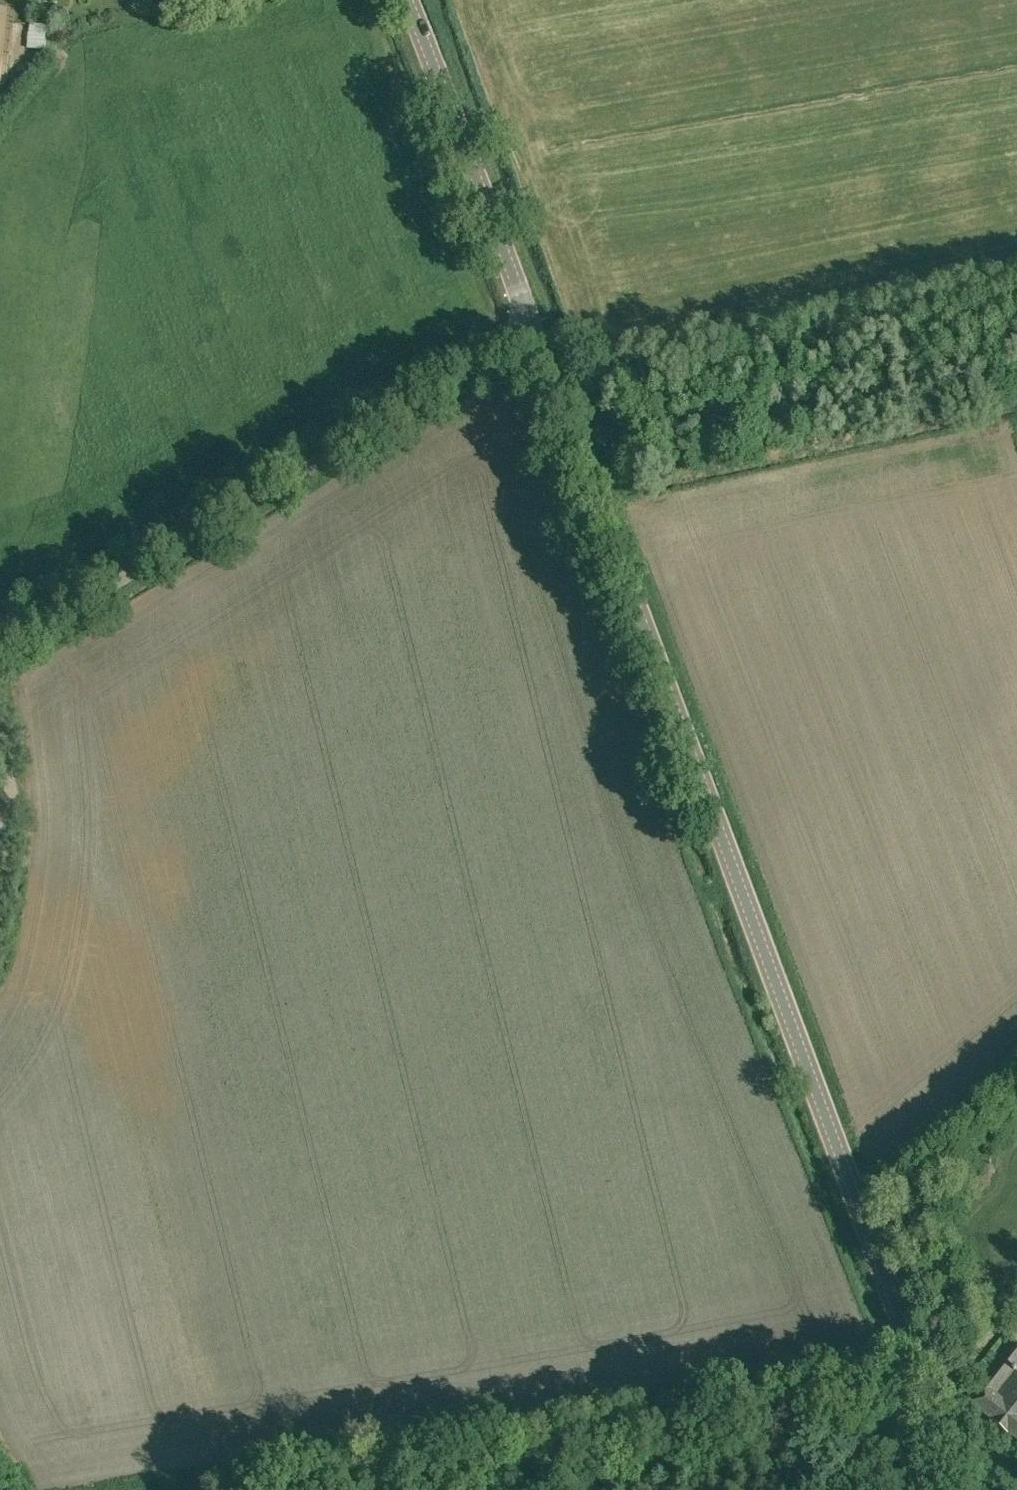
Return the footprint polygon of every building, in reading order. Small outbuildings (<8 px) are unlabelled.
[(54,11),(54,16),(58,20),(64,20),(67,16),(67,11),(63,7),(58,7),(54,11)] [(26,48),(43,50),(46,25),(28,22),(26,48)] [(1016,1441),(1016,1372),(1016,1371),(1016,1347),(1011,1342),(978,1384),(983,1387),(970,1404),(1016,1441)]
